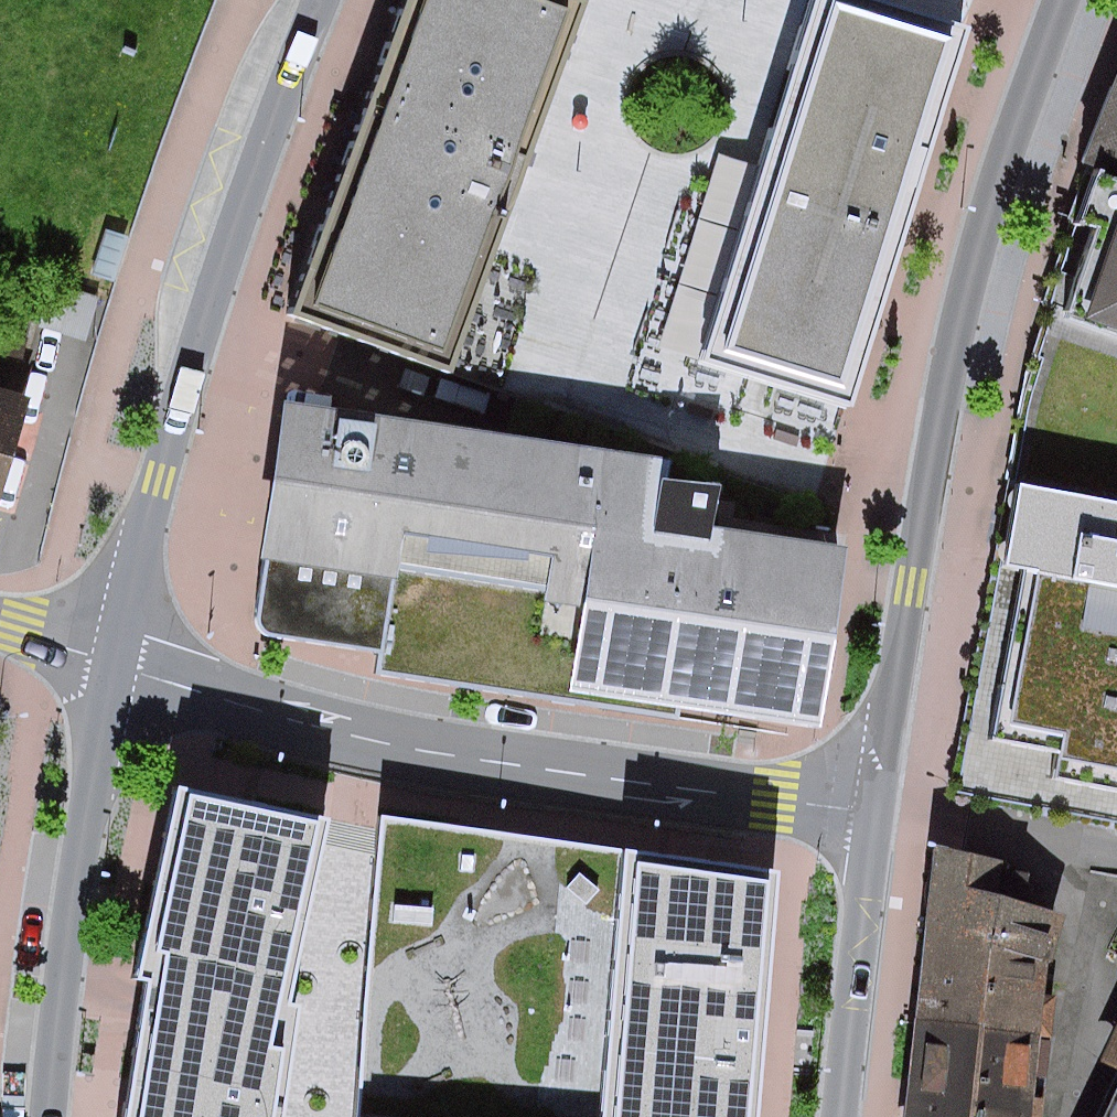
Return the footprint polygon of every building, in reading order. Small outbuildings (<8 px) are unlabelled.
[(362,125),(535,175),(586,0),(399,0),(362,125)] [(535,175),(478,367),(475,379),(613,419),(858,490),(887,393),(731,348),(833,0),(586,0),(535,175)] [(972,0),(833,0),(788,156),(943,201),(999,8),(972,0)] [(999,8),(1002,0),(972,0),(999,8)] [(1096,148),(1116,156),(1116,92),(1096,148)] [(535,175),(362,125),(306,317),(478,367),(535,175)] [(943,201),(788,156),(731,348),(887,393),(943,201)] [(1087,304),(1116,315),(1116,225),(1087,304)] [(1025,488),(1116,505),(1116,315),(1087,304),(1060,370),(1042,429),(1025,488)] [(0,374),(0,459),(22,380),(0,374)] [(320,432),(274,426),(244,640),(820,721),(843,555),(712,536),(719,488),(320,432)] [(1010,565),(1031,569),(1116,585),(1116,505),(1025,488),(1010,565)] [(1010,565),(969,786),(1116,814),(1116,585),(1031,569),(1010,565)] [(336,801),(169,766),(121,993),(131,996),(111,1116),(282,1116),(291,1009),(282,1007),(336,801)] [(342,1116),(759,1116),(781,870),(368,827),(342,1116)] [(934,842),(922,939),(1049,960),(1068,909),(1001,893),(1006,854),(934,842)] [(922,939),(915,1016),(1045,1029),(1049,960),(922,939)] [(915,1016),(910,1079),(1040,1092),(1045,1029),(915,1016)] [(1040,1092),(910,1079),(906,1116),(1037,1116),(1040,1092)]
